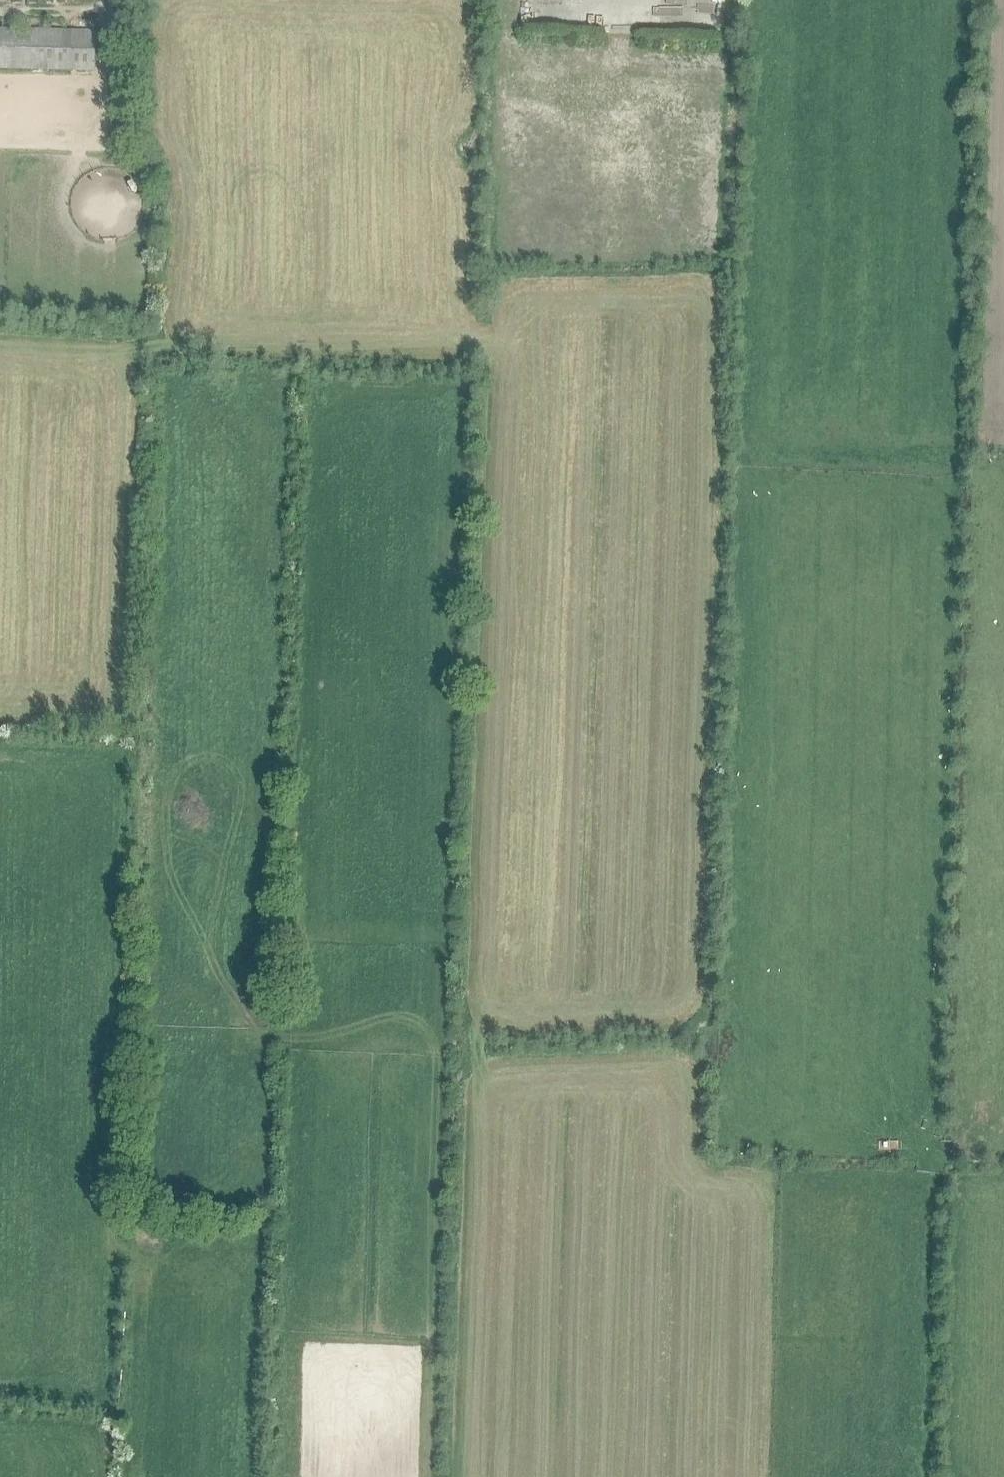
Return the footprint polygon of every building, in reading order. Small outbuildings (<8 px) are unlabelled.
[(93,72),(94,31),(0,28),(0,69),(93,72)]
